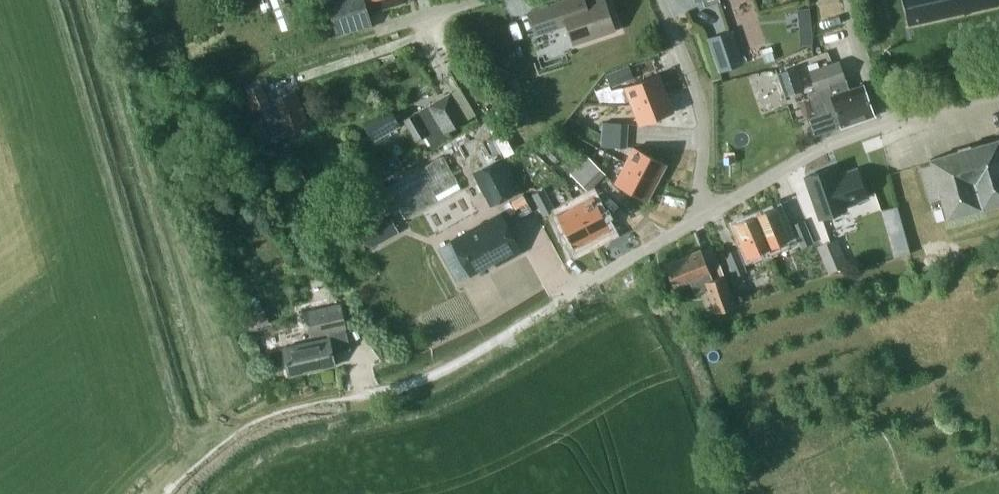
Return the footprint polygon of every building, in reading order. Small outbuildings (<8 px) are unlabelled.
[(373,25),(369,13),(406,2),(405,0),(327,0),(337,35),(373,25)] [(585,0),(567,0),(532,11),(538,32),(558,26),(566,23),(574,45),(615,31),(605,0),(596,0),(586,3),(585,0)] [(908,22),(998,1),(998,0),(903,0),(908,22)] [(733,30),(708,38),(720,72),(744,64),(733,30)] [(164,32),(154,36),(156,43),(167,39),(164,32)] [(772,47),(763,50),(767,64),(776,61),(773,52),(774,52),(772,47)] [(813,136),(875,115),(867,94),(868,94),(864,85),(848,90),(845,81),(846,80),(840,61),(809,72),(816,91),(827,87),(834,108),(807,118),(813,136)] [(606,74),(611,86),(633,78),(628,66),(606,74)] [(632,106),(666,93),(659,74),(625,87),(632,106)] [(308,121),(295,91),(269,102),(261,85),(247,91),(254,109),(261,106),(274,136),(308,121)] [(498,87),(487,92),(495,108),(505,103),(501,94),(498,87)] [(449,137),(446,132),(465,121),(457,107),(465,102),(458,90),(406,121),(416,139),(425,134),(432,146),(449,137)] [(666,93),(632,106),(640,125),(673,112),(666,93)] [(374,140),(401,126),(391,107),(364,122),(374,140)] [(602,121),(602,133),(627,134),(628,123),(602,121)] [(627,147),(627,134),(602,133),(601,145),(627,147)] [(930,159),(931,163),(921,166),(930,199),(941,196),(947,218),(998,203),(998,139),(930,159)] [(624,165),(656,182),(666,164),(634,147),(624,165)] [(342,209),(356,233),(390,216),(400,210),(406,220),(462,189),(443,154),(387,185),(342,209)] [(579,164),(598,182),(606,173),(587,155),(579,164)] [(401,167),(396,157),(377,168),(382,177),(401,167)] [(516,192),(500,161),(471,175),(487,206),(516,192)] [(589,191),(598,182),(579,164),(570,173),(589,191)] [(647,200),(656,182),(624,165),(615,184),(647,200)] [(805,177),(820,219),(846,210),(844,204),(867,196),(858,169),(835,177),(831,167),(805,177)] [(533,194),(544,215),(555,209),(544,188),(533,194)] [(575,207),(592,238),(610,229),(594,197),(575,207)] [(895,256),(912,252),(898,205),(882,210),(895,256)] [(574,248),(592,238),(575,207),(557,216),(574,248)] [(755,216),(769,249),(791,240),(777,207),(755,216)] [(521,251),(501,215),(453,241),(470,273),(495,260),(497,264),(521,251)] [(748,258),(769,249),(755,216),(734,225),(748,258)] [(792,225),(801,248),(814,242),(804,219),(792,225)] [(378,225),(364,233),(372,247),(386,239),(378,225)] [(818,245),(828,272),(848,265),(837,238),(818,245)] [(725,253),(735,276),(747,271),(738,248),(725,253)] [(701,249),(664,265),(671,282),(688,275),(695,292),(714,285),(724,310),(735,305),(724,274),(713,279),(708,266),(701,249)] [(259,302),(249,306),(253,316),(262,312),(259,302)] [(288,374),(334,364),(331,352),(337,350),(333,330),(345,327),(340,305),(307,312),(312,334),(325,331),(328,342),(283,352),(284,358),(285,358),(288,374)] [(270,322),(265,311),(248,320),(253,331),(270,322)]
